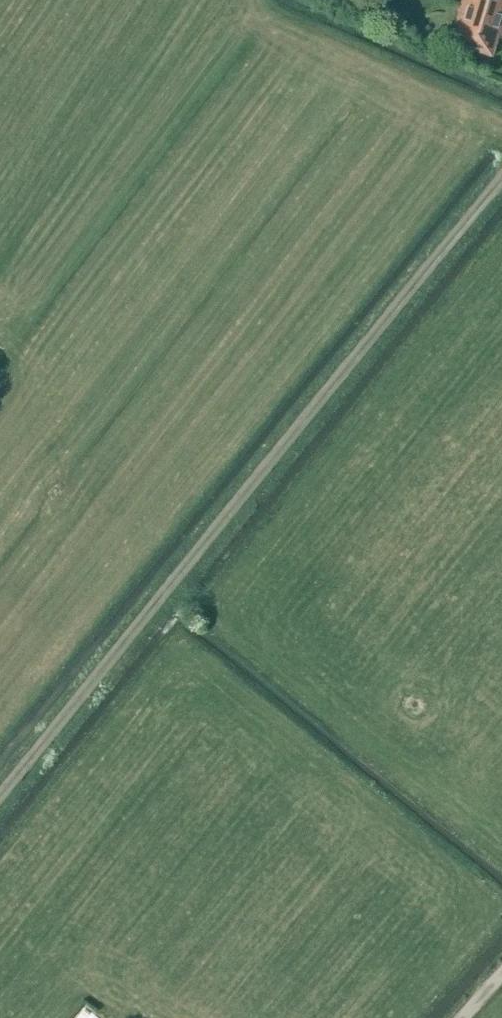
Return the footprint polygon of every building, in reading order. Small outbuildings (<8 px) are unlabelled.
[(455,25),(459,26),(452,46),(491,58),(497,38),(501,39),(501,36),(501,0),(462,0),(455,25)]
